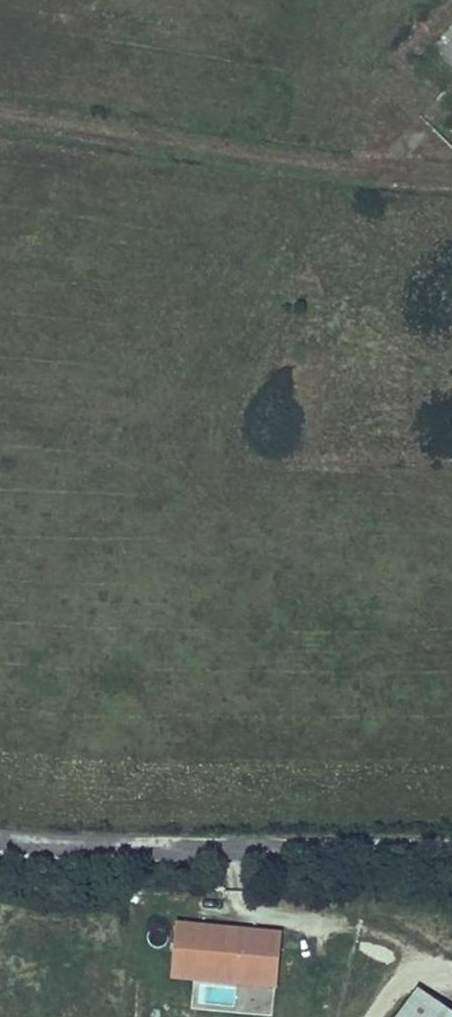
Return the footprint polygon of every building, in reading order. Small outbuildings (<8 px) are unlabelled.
[(176,920),(172,978),(279,987),(284,929),(176,920)] [(418,988),(396,1016),(451,1016),(451,1013),(418,988)]
